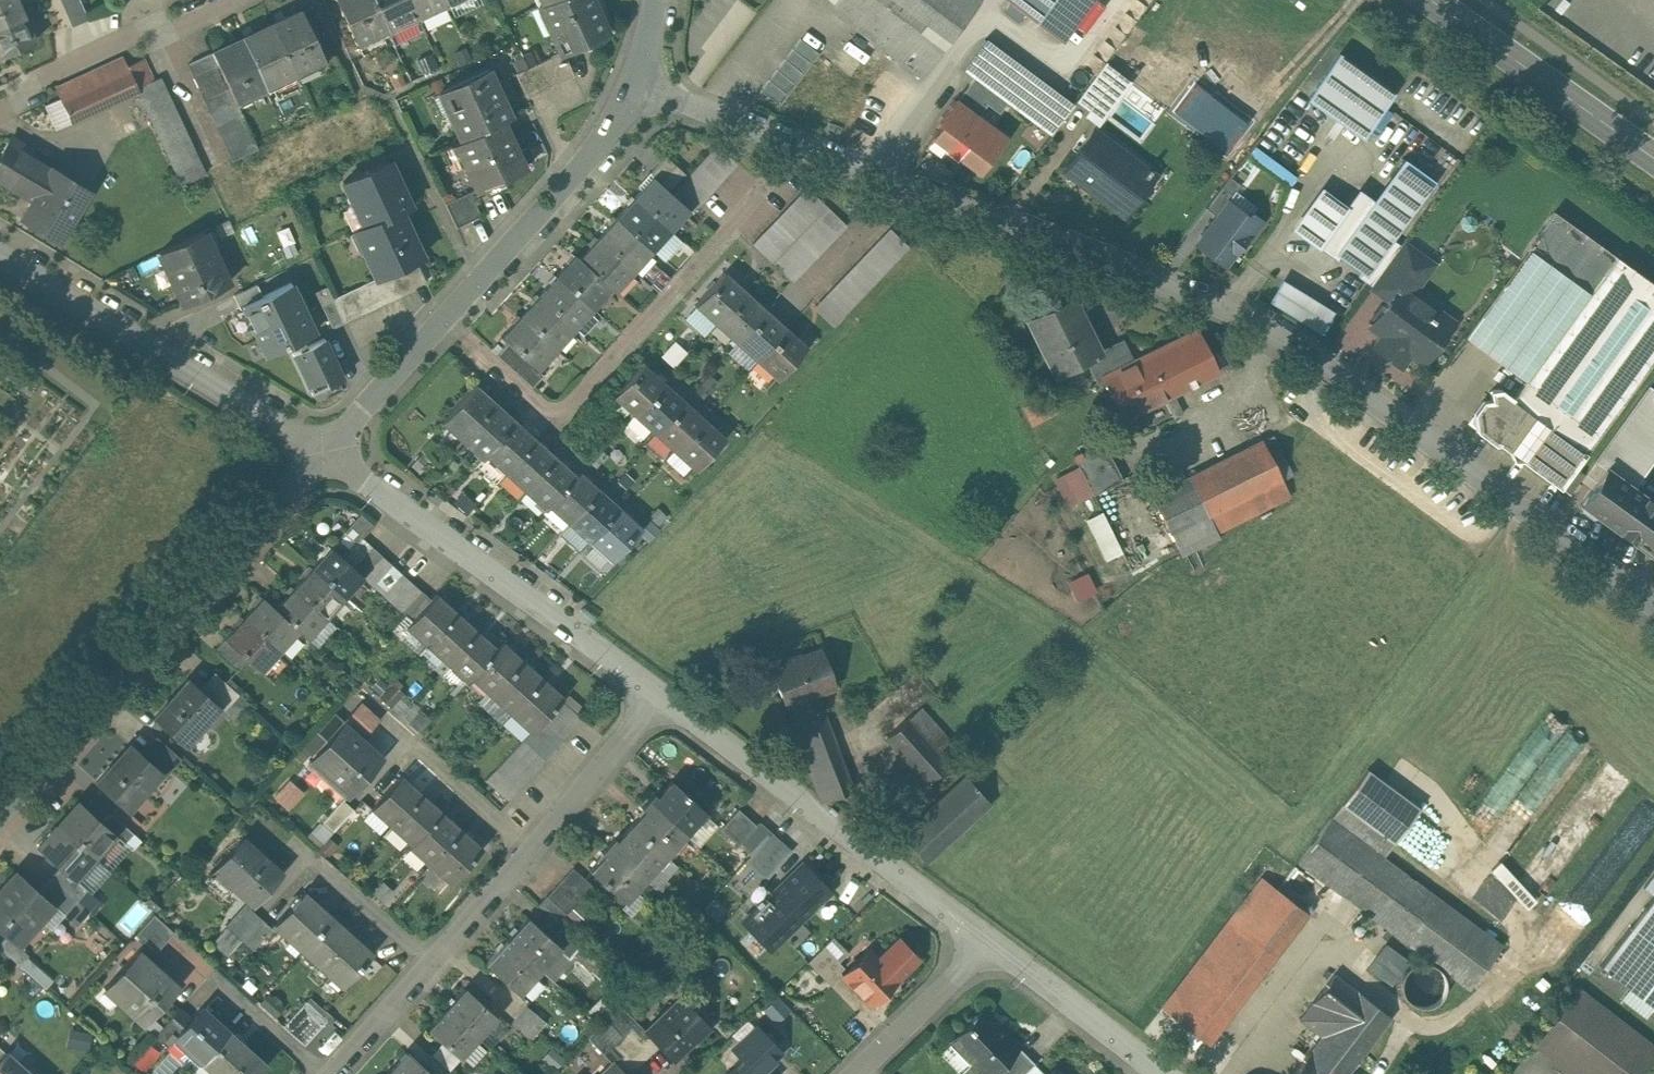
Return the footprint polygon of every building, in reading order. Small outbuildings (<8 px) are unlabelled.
[(21,12),(16,0),(0,0),(0,21),(21,12)] [(78,0),(60,0),(71,24),(85,18),(78,0)] [(357,44),(360,43),(358,38),(385,26),(373,0),(337,0),(357,44)] [(385,26),(388,32),(418,19),(409,0),(373,0),(385,26)] [(418,19),(447,5),(445,0),(409,0),(418,19)] [(534,5),(546,30),(548,29),(559,51),(562,49),(606,29),(592,0),(544,0),(542,1),(534,5)] [(920,76),(977,0),(818,0),(920,76)] [(1010,2),(1022,11),(1059,39),(1089,0),(1008,0),(1010,2)] [(1619,18),(1634,0),(1605,0),(1601,4),(1619,18)] [(1022,11),(1010,2),(1004,9),(1016,19),(1022,11)] [(325,62),(300,9),(270,23),(295,76),(325,62)] [(0,21),(0,54),(33,39),(21,12),(0,21)] [(295,76),(270,23),(241,37),(266,90),(295,76)] [(266,90),(241,37),(211,51),(217,63),(223,75),(228,87),(234,99),(236,104),(266,90)] [(793,48),(812,62),(819,52),(801,38),(793,48)] [(1072,103),(984,38),(963,66),(974,74),(1007,99),(1051,131),(1072,103)] [(785,58),(804,73),(812,62),(793,48),(785,58)] [(559,51),(539,60),(550,84),(573,73),(562,49),(559,51)] [(211,51),(187,61),(193,74),(217,63),(211,51)] [(1393,90),(1339,52),(1308,95),(1362,133),(1393,90)] [(122,55),(93,68),(109,104),(138,91),(136,87),(126,64),(122,55)] [(143,56),(126,64),(136,87),(153,79),(143,56)] [(777,69),(796,83),(804,73),(785,58),(777,69)] [(539,60),(515,71),(526,95),(550,84),(539,60)] [(1117,69),(1105,60),(1092,78),(1116,96),(1130,79),(1117,69)] [(217,63),(193,74),(199,86),(223,75),(217,63)] [(499,92),(487,66),(437,90),(460,138),(501,119),(510,114),(504,101),(502,102),(497,93),(499,92)] [(93,68),(54,85),(71,121),(109,104),(93,68)] [(777,69),(769,79),(788,93),(796,83),(777,69)] [(1007,99),(974,74),(956,99),(977,115),(986,102),(998,111),(1007,99)] [(223,75),(199,86),(205,98),(228,87),(223,75)] [(205,172),(160,76),(153,79),(136,87),(138,91),(181,183),(205,172)] [(1116,96),(1092,78),(1076,99),(1088,108),(1084,113),(1096,123),(1116,96)] [(761,89),(780,103),(788,93),(769,79),(761,89)] [(1246,121),(1195,83),(1174,110),(1225,148),(1246,121)] [(228,87),(205,98),(210,110),(234,99),(228,87)] [(956,99),(953,97),(937,119),(942,122),(932,135),(947,146),(945,149),(957,158),(959,155),(979,170),(1005,136),(956,99)] [(234,99),(210,110),(216,123),(240,112),(236,104),(234,99)] [(240,112),(216,123),(222,135),(245,124),(240,112)] [(460,138),(456,140),(466,162),(464,162),(476,188),(523,166),(501,119),(460,138)] [(245,124),(222,135),(227,146),(251,135),(245,124)] [(1146,167),(1092,127),(1062,168),(1080,182),(1084,177),(1094,184),(1092,187),(1124,212),(1140,191),(1135,187),(1147,170),(1153,174),(1154,172),(1146,166),(1146,167)] [(251,135),(227,146),(233,158),(256,147),(251,135)] [(27,153),(30,148),(11,136),(0,155),(0,180),(31,199),(20,216),(57,238),(87,188),(27,153)] [(716,143),(671,192),(688,207),(692,210),(736,161),(716,143)] [(684,171),(665,154),(649,172),(652,175),(668,189),(684,171)] [(387,159),(342,180),(362,223),(353,228),(353,229),(408,204),(387,159)] [(1362,217),(1322,188),(1293,228),(1334,258),(1338,253),(1362,270),(1363,271),(1389,235),(1431,178),(1404,159),(1362,217)] [(205,172),(181,183),(187,196),(211,185),(205,172)] [(668,189),(652,175),(633,196),(670,228),(688,207),(671,192),(668,189)] [(1230,176),(1206,207),(1216,215),(1227,200),(1240,183),(1230,176)] [(846,223),(806,185),(751,241),(791,280),(846,223)] [(468,190),(444,202),(455,225),(479,214),(468,190)] [(670,228),(633,196),(615,216),(651,248),(670,228)] [(1216,215),(1196,242),(1224,263),(1243,237),(1246,240),(1261,220),(1250,212),(1247,216),(1227,200),(1216,215)] [(408,204),(353,229),(375,277),(379,275),(391,269),(403,263),(415,258),(421,255),(399,209),(409,204),(408,204)] [(1512,396),(1499,387),(1489,388),(1490,397),(1482,399),(1473,411),(1475,428),(1494,442),(1498,441),(1558,485),(1573,465),(1653,353),(1653,284),(1553,210),(1527,246),(1588,290),(1521,384),(1512,396)] [(651,248),(615,216),(600,235),(636,267),(651,248)] [(889,226),(824,293),(844,312),(909,246),(889,226)] [(203,230),(158,251),(182,303),(227,281),(203,230)] [(636,267),(600,235),(582,255),(614,284),(618,288),(636,267)] [(1389,235),(1363,271),(1362,270),(1358,275),(1370,284),(1399,243),(1389,235)] [(1428,261),(1401,241),(1399,243),(1370,284),(1388,297),(1399,283),(1408,289),(1428,261)] [(1459,340),(1521,384),(1588,290),(1526,246),(1459,340)] [(582,255),(574,253),(555,274),(592,307),(614,284),(582,255)] [(425,280),(415,258),(403,263),(413,285),(425,280)] [(403,263),(391,269),(402,293),(414,287),(413,285),(403,263)] [(391,269),(379,275),(390,298),(402,293),(391,269)] [(723,270),(694,303),(715,322),(744,289),(723,270)] [(592,307),(555,274),(537,294),(574,327),(592,307)] [(375,277),(355,286),(366,309),(390,298),(379,275),(375,277)] [(1333,309),(1281,277),(1267,299),(1319,331),(1333,309)] [(261,295),(242,304),(243,306),(265,352),(313,330),(290,282),(261,295)] [(255,283),(233,293),(239,307),(243,306),(242,304),(261,295),(255,283)] [(1408,289),(1399,283),(1388,297),(1369,323),(1383,334),(1378,341),(1403,359),(1408,352),(1421,362),(1423,360),(1419,357),(1444,323),(1417,304),(1421,299),(1408,289)] [(355,286),(332,297),(343,321),(366,309),(355,286)] [(744,289),(715,322),(735,340),(765,307),(744,289)] [(574,327),(537,294),(519,314),(556,347),(574,327)] [(1080,315),(1071,296),(1027,318),(1054,372),(1085,357),(1097,351),(1079,316),(1080,315)] [(343,321),(332,297),(320,303),(331,326),(343,321)] [(785,326),(765,307),(735,340),(755,359),(785,326)] [(556,347),(519,314),(500,336),(507,341),(537,368),(556,347)] [(806,345),(785,326),(755,359),(776,377),(806,345)] [(1194,329),(1131,360),(1121,339),(1097,351),(1085,357),(1097,380),(1102,377),(1122,418),(1216,372),(1194,329)] [(343,377),(324,337),(292,352),(307,384),(323,377),(327,384),(343,377)] [(537,368),(507,341),(496,353),(531,385),(542,373),(537,368)] [(641,361),(612,394),(633,413),(663,380),(641,361)] [(663,380),(633,413),(653,431),(683,398),(663,380)] [(474,383),(440,420),(461,439),(495,401),(474,383)] [(1593,458),(1604,466),(1629,484),(1653,450),(1653,393),(1645,387),(1593,458)] [(1035,422),(1061,409),(1052,391),(1026,404),(1035,422)] [(703,417),(683,398),(653,431),(673,450),(703,417)] [(495,401),(461,439),(481,457),(484,454),(515,420),(495,401)] [(724,436),(703,417),(673,450),(695,469),(724,436)] [(515,420),(484,454),(504,472),(535,437),(515,420)] [(535,437),(504,472),(524,489),(555,455),(535,437)] [(1262,439),(1187,476),(1207,516),(1208,515),(1281,478),(1262,439)] [(1104,443),(1074,458),(1092,493),(1122,478),(1104,443)] [(555,455),(524,489),(544,508),(548,504),(575,473),(555,455)] [(1593,458),(1583,472),(1594,479),(1604,466),(1593,458)] [(1573,465),(1558,485),(1568,492),(1583,472),(1573,465)] [(1604,466),(1594,479),(1580,500),(1582,502),(1581,504),(1581,509),(1592,517),(1597,513),(1650,552),(1653,547),(1653,502),(1629,484),(1604,466)] [(599,488),(579,470),(575,473),(548,504),(568,522),(599,488)] [(1207,516),(1187,476),(1151,495),(1180,553),(1218,534),(1208,515),(1207,516)] [(599,488),(568,522),(588,540),(618,506),(599,488)] [(618,506),(588,540),(608,558),(639,524),(618,506)] [(1089,515),(1110,559),(1127,551),(1106,507),(1089,515)] [(411,581),(361,536),(343,557),(362,575),(363,575),(361,576),(391,603),(411,581)] [(310,566),(341,594),(343,596),(344,595),(342,594),(359,574),(361,576),(362,575),(343,557),(329,545),(310,566)] [(341,594),(310,566),(292,586),(323,615),(325,616),(324,614),(341,594)] [(411,581),(391,603),(401,611),(420,589),(411,581)] [(323,615),(292,586),(273,607),(296,627),(306,636),(307,636),(305,634),(323,615)] [(430,598),(420,589),(401,611),(410,619),(430,598)] [(410,619),(405,625),(425,644),(456,610),(435,592),(430,598),(410,619)] [(296,627),(273,607),(261,595),(242,616),(276,648),(278,649),(279,648),(277,647),(296,627)] [(456,610),(425,644),(445,662),(475,628),(456,610)] [(276,648),(242,616),(223,637),(246,658),(260,670),(261,669),(259,667),(276,648)] [(475,628),(445,662),(465,680),(469,676),(496,647),(475,628)] [(246,658),(223,637),(213,648),(236,669),(246,658)] [(496,647),(469,676),(489,695),(492,692),(522,659),(502,640),(496,647)] [(820,648),(770,667),(784,704),(815,693),(834,686),(820,648)] [(522,659),(492,692),(508,706),(505,709),(509,712),(542,676),(522,659)] [(238,692),(219,675),(204,692),(218,705),(223,709),(238,692)] [(542,676),(509,712),(529,730),(529,731),(559,698),(562,695),(542,676)] [(204,692),(187,677),(153,715),(184,743),(218,705),(204,692)] [(508,706),(492,692),(490,695),(489,695),(480,705),(500,722),(509,712),(505,709),(508,706)] [(852,789),(815,693),(789,703),(796,720),(791,722),(821,800),(852,789)] [(559,698),(529,731),(529,730),(485,779),(508,799),(581,718),(559,698)] [(375,726),(384,713),(364,699),(355,711),(375,726)] [(334,711),(316,730),(326,739),(342,721),(343,719),(334,711)] [(908,718),(886,737),(927,783),(949,763),(908,718)] [(380,756),(342,721),(326,739),(308,758),(309,759),(310,757),(323,768),(321,770),(347,793),(380,756)] [(180,757),(161,740),(146,757),(160,769),(165,774),(180,757)] [(146,757),(129,742),(95,780),(126,807),(160,769),(146,757)] [(1418,807),(1366,768),(1330,817),(1377,852),(1383,844),(1388,847),(1418,807)] [(421,792),(400,773),(370,807),(390,825),(421,792)] [(293,776),(277,794),(293,807),(308,789),(293,776)] [(902,834),(926,861),(990,802),(966,776),(902,834)] [(705,811),(670,780),(656,795),(654,793),(648,800),(685,833),(705,811)] [(421,792),(390,825),(410,843),(440,810),(421,792)] [(352,807),(341,797),(311,831),(322,840),(352,807)] [(100,820),(77,799),(57,822),(93,854),(112,832),(113,831),(100,820)] [(685,833),(648,800),(641,807),(644,809),(630,824),(661,852),(669,844),(673,846),(685,833)] [(737,807),(720,827),(738,843),(740,841),(755,824),(737,807)] [(132,831),(109,810),(100,820),(113,831),(112,832),(123,841),(127,837),(132,831)] [(410,843),(408,845),(428,863),(460,827),(440,810),(410,843)] [(1501,944),(1412,878),(1418,870),(1411,865),(1410,867),(1411,868),(1407,874),(1400,869),(1406,861),(1388,847),(1383,844),(1377,852),(1330,817),(1297,861),(1405,941),(1403,943),(1414,951),(1415,949),(1468,988),(1501,944)] [(93,854),(57,822),(37,845),(59,865),(72,877),(73,876),(93,854)] [(755,824),(740,841),(751,851),(769,832),(757,822),(755,824)] [(661,852),(630,824),(616,840),(614,837),(608,844),(645,878),(657,864),(653,861),(661,852)] [(481,846),(460,827),(428,863),(449,882),(481,846)] [(140,838),(132,831),(127,837),(131,840),(129,841),(133,845),(140,838)] [(790,850),(769,832),(751,851),(743,860),(754,870),(762,861),(772,870),(790,850)] [(281,871),(241,835),(210,870),(212,871),(215,867),(228,878),(224,882),(226,884),(228,881),(231,884),(247,898),(252,903),(281,871)] [(645,878),(608,844),(601,851),(604,854),(590,869),(624,900),(625,899),(622,896),(629,888),(632,891),(645,878)] [(802,862),(793,871),(794,872),(775,890),(774,889),(743,920),(770,947),(829,890),(802,862)] [(72,877),(59,865),(50,874),(76,897),(86,887),(73,876),(72,877)] [(572,866),(546,895),(565,912),(582,893),(587,898),(596,888),(572,866)] [(228,878),(215,867),(212,871),(210,870),(209,872),(208,871),(206,874),(204,877),(223,893),(231,884),(228,881),(226,884),(224,882),(228,878)] [(15,869),(0,886),(0,929),(5,933),(16,943),(41,916),(34,909),(45,898),(51,904),(53,903),(37,889),(15,869)] [(76,897),(50,874),(37,889),(53,903),(63,912),(76,897)] [(1307,912),(1261,877),(1228,919),(1274,955),(1307,912)] [(331,916),(302,890),(273,923),(290,938),(294,934),(304,943),(300,947),(302,948),(331,916)] [(1598,963),(1653,1006),(1653,891),(1598,963)] [(252,903),(247,898),(225,923),(226,924),(211,941),(226,954),(241,937),(260,916),(248,907),(252,903)] [(173,930),(153,912),(135,932),(155,950),(173,930)] [(1352,915),(1345,925),(1353,932),(1357,930),(1362,923),(1352,915)] [(271,927),(260,916),(241,937),(252,948),(271,927)] [(370,952),(331,916),(302,948),(329,973),(333,969),(344,978),(340,982),(341,984),(370,952)] [(560,946),(527,916),(506,939),(540,969),(560,946)] [(1274,955),(1228,919),(1161,1007),(1207,1042),(1274,955)] [(5,933),(0,939),(0,947),(18,963),(27,953),(16,943),(5,933)] [(877,958),(868,948),(841,974),(869,1003),(916,957),(898,938),(877,958)] [(540,969),(506,939),(485,962),(519,992),(540,969)] [(1384,943),(1368,966),(1390,982),(1407,960),(1384,943)] [(598,960),(580,944),(572,953),(590,969),(598,960)] [(165,975),(137,949),(103,986),(105,987),(111,980),(122,990),(116,997),(142,1021),(176,984),(165,974),(165,975)] [(839,970),(818,949),(807,960),(827,981),(839,970)] [(598,960),(590,969),(595,974),(595,973),(596,974),(597,972),(596,972),(603,964),(598,960)] [(1401,976),(1399,985),(1401,993),(1407,1000),(1414,1005),(1423,1007),(1431,1005),(1438,1000),(1443,992),(1446,984),(1443,975),(1438,968),(1430,963),(1422,961),(1413,963),(1406,968),(1401,976)] [(1333,972),(1298,1018),(1320,1035),(1308,1050),(1339,1073),(1345,1073),(1390,1016),(1333,972)] [(496,1015),(464,986),(445,1007),(478,1036),(496,1015)] [(1576,987),(1534,1042),(1575,1073),(1638,1073),(1653,1053),(1653,1047),(1576,987)] [(680,995),(644,1029),(653,1038),(673,1059),(694,1038),(695,1039),(709,1026),(680,995)] [(306,999),(283,1024),(304,1043),(326,1017),(306,999)] [(644,1029),(618,1002),(602,1018),(619,1035),(629,1025),(647,1044),(653,1038),(644,1029)] [(544,1020),(526,1004),(519,1012),(537,1027),(544,1020)] [(1017,1045),(981,1006),(948,1038),(949,1040),(951,1038),(972,1059),(970,1061),(982,1073),(987,1073),(993,1068),(1017,1045)] [(190,1018),(178,1007),(171,1015),(183,1026),(190,1018)] [(227,1031),(201,1007),(190,1018),(183,1026),(174,1035),(187,1046),(179,1055),(193,1068),(201,1059),(227,1031)] [(478,1036),(445,1007),(427,1027),(459,1056),(478,1036)] [(537,1027),(519,1012),(511,1022),(529,1037),(537,1027)] [(171,1015),(154,1034),(166,1045),(174,1035),(183,1026),(171,1015)] [(602,1018),(593,1028),(597,1032),(594,1035),(596,1043),(613,1060),(619,1054),(609,1045),(619,1035),(602,1018)] [(647,1044),(629,1025),(619,1035),(637,1054),(647,1044)] [(779,1050),(755,1026),(743,1037),(767,1061),(779,1050)] [(227,1031),(201,1059),(218,1073),(254,1073),(264,1063),(227,1031)] [(622,1069),(637,1054),(619,1035),(609,1045),(619,1054),(613,1060),(622,1069)] [(767,1061),(743,1037),(733,1047),(743,1057),(744,1056),(758,1070),(767,1061)] [(1017,1045),(993,1068),(998,1073),(1021,1073),(1034,1062),(1017,1045)] [(3,1050),(0,1053),(0,1073),(30,1073),(3,1050)] [(1307,1050),(1289,1073),(1339,1073),(1308,1050),(1307,1050)] [(406,1051),(384,1073),(432,1073),(406,1051)] [(744,1056),(743,1057),(725,1073),(762,1073),(758,1070),(744,1056)] [(613,1060),(598,1073),(627,1073),(622,1069),(613,1060)]
